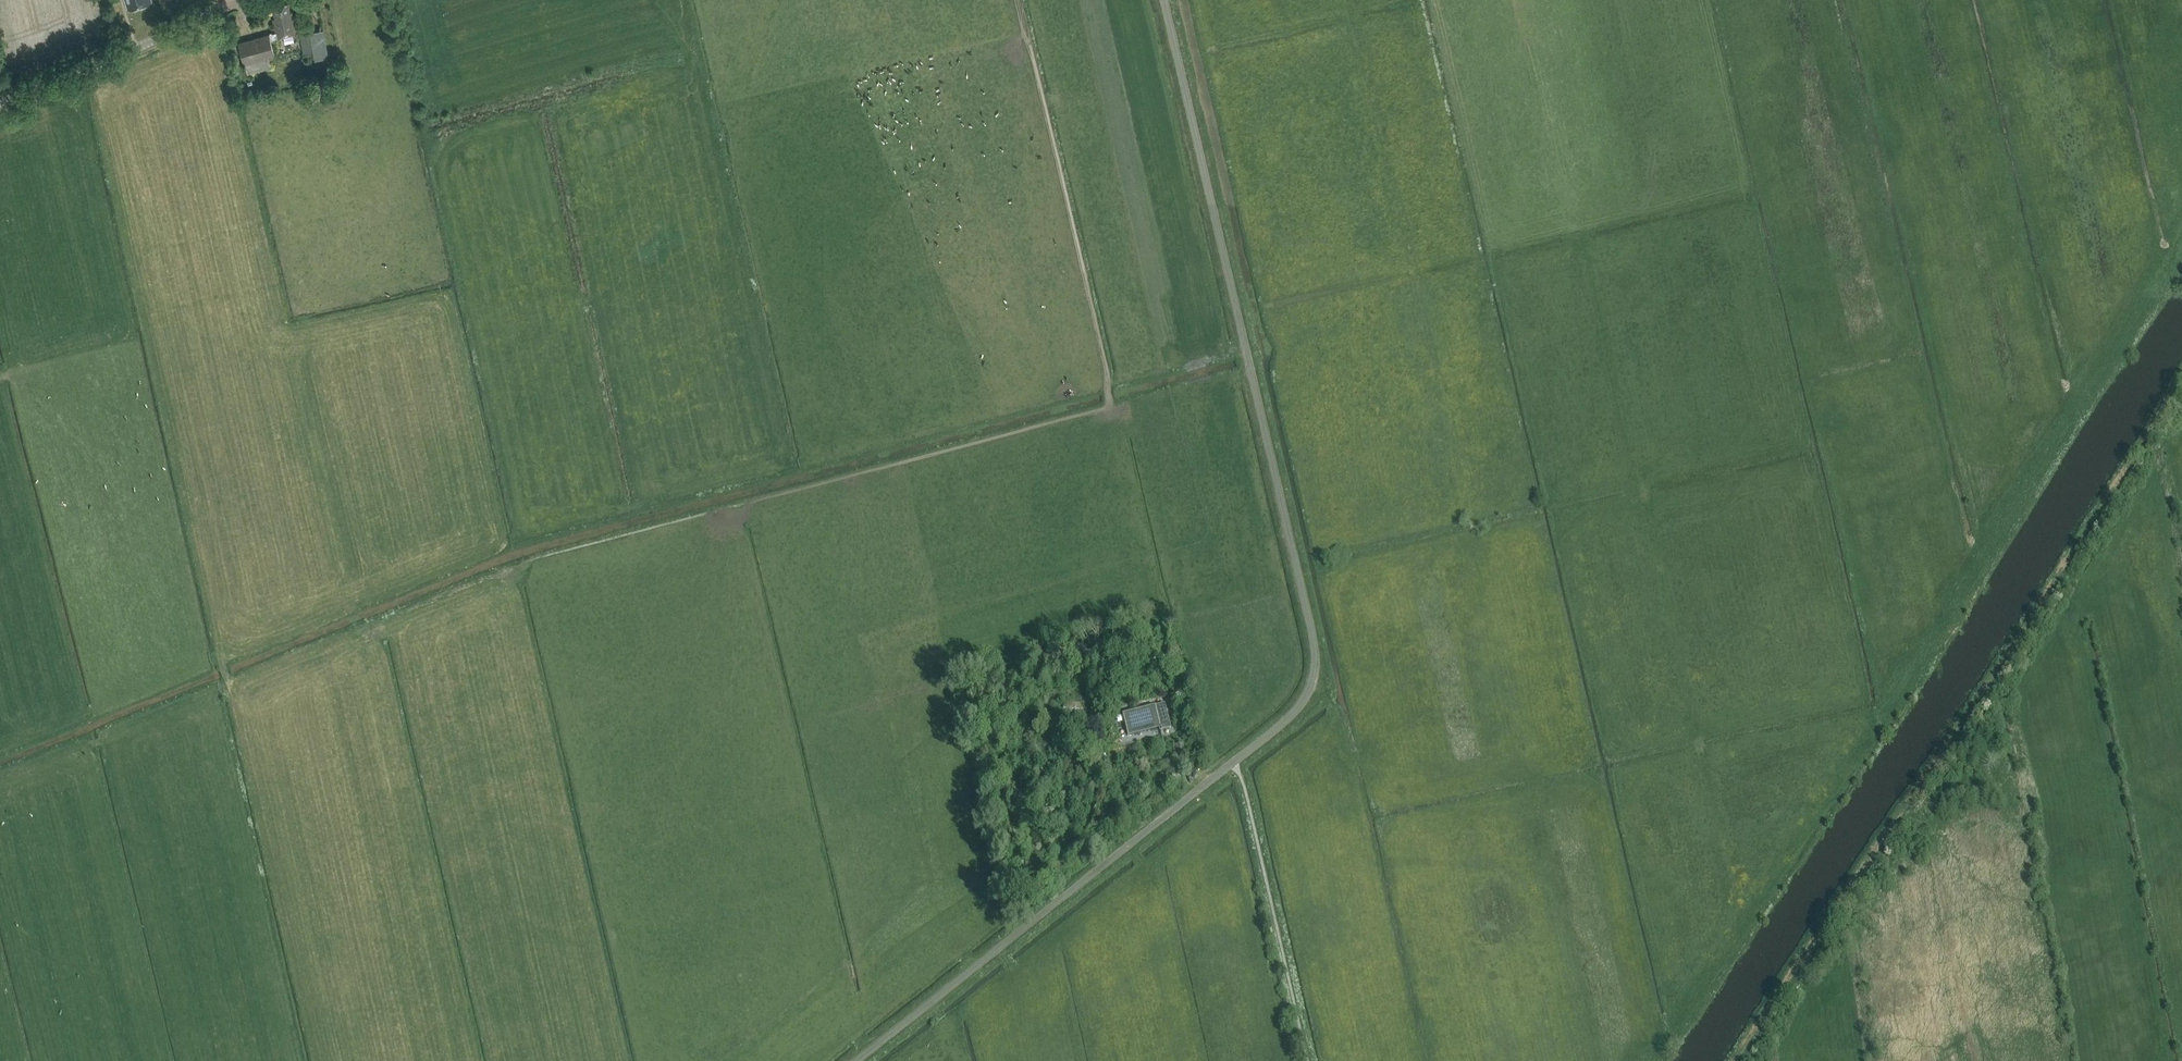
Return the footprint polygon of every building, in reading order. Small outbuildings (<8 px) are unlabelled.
[(128,8),(152,1),(151,0),(126,0),(128,8)] [(277,37),(298,33),(294,12),(290,12),(289,2),(286,2),(274,4),(274,5),(272,5),(275,18),(273,19),(275,32),(270,34),(270,33),(238,42),(244,63),(245,63),(247,73),(271,67),(269,57),(275,55),(272,41),(278,39),(277,37)] [(300,32),(304,53),(314,51),(316,58),(329,55),(324,28),(300,32)] [(1128,736),(1159,728),(1160,731),(1170,728),(1164,705),(1165,704),(1122,715),(1123,715),(1128,736)] [(1016,709),(1009,710),(1012,728),(1019,727),(1016,709)] [(1174,745),(1175,761),(1186,760),(1184,744),(1174,745)] [(1157,754),(1151,757),(1159,769),(1165,766),(1157,754)]
